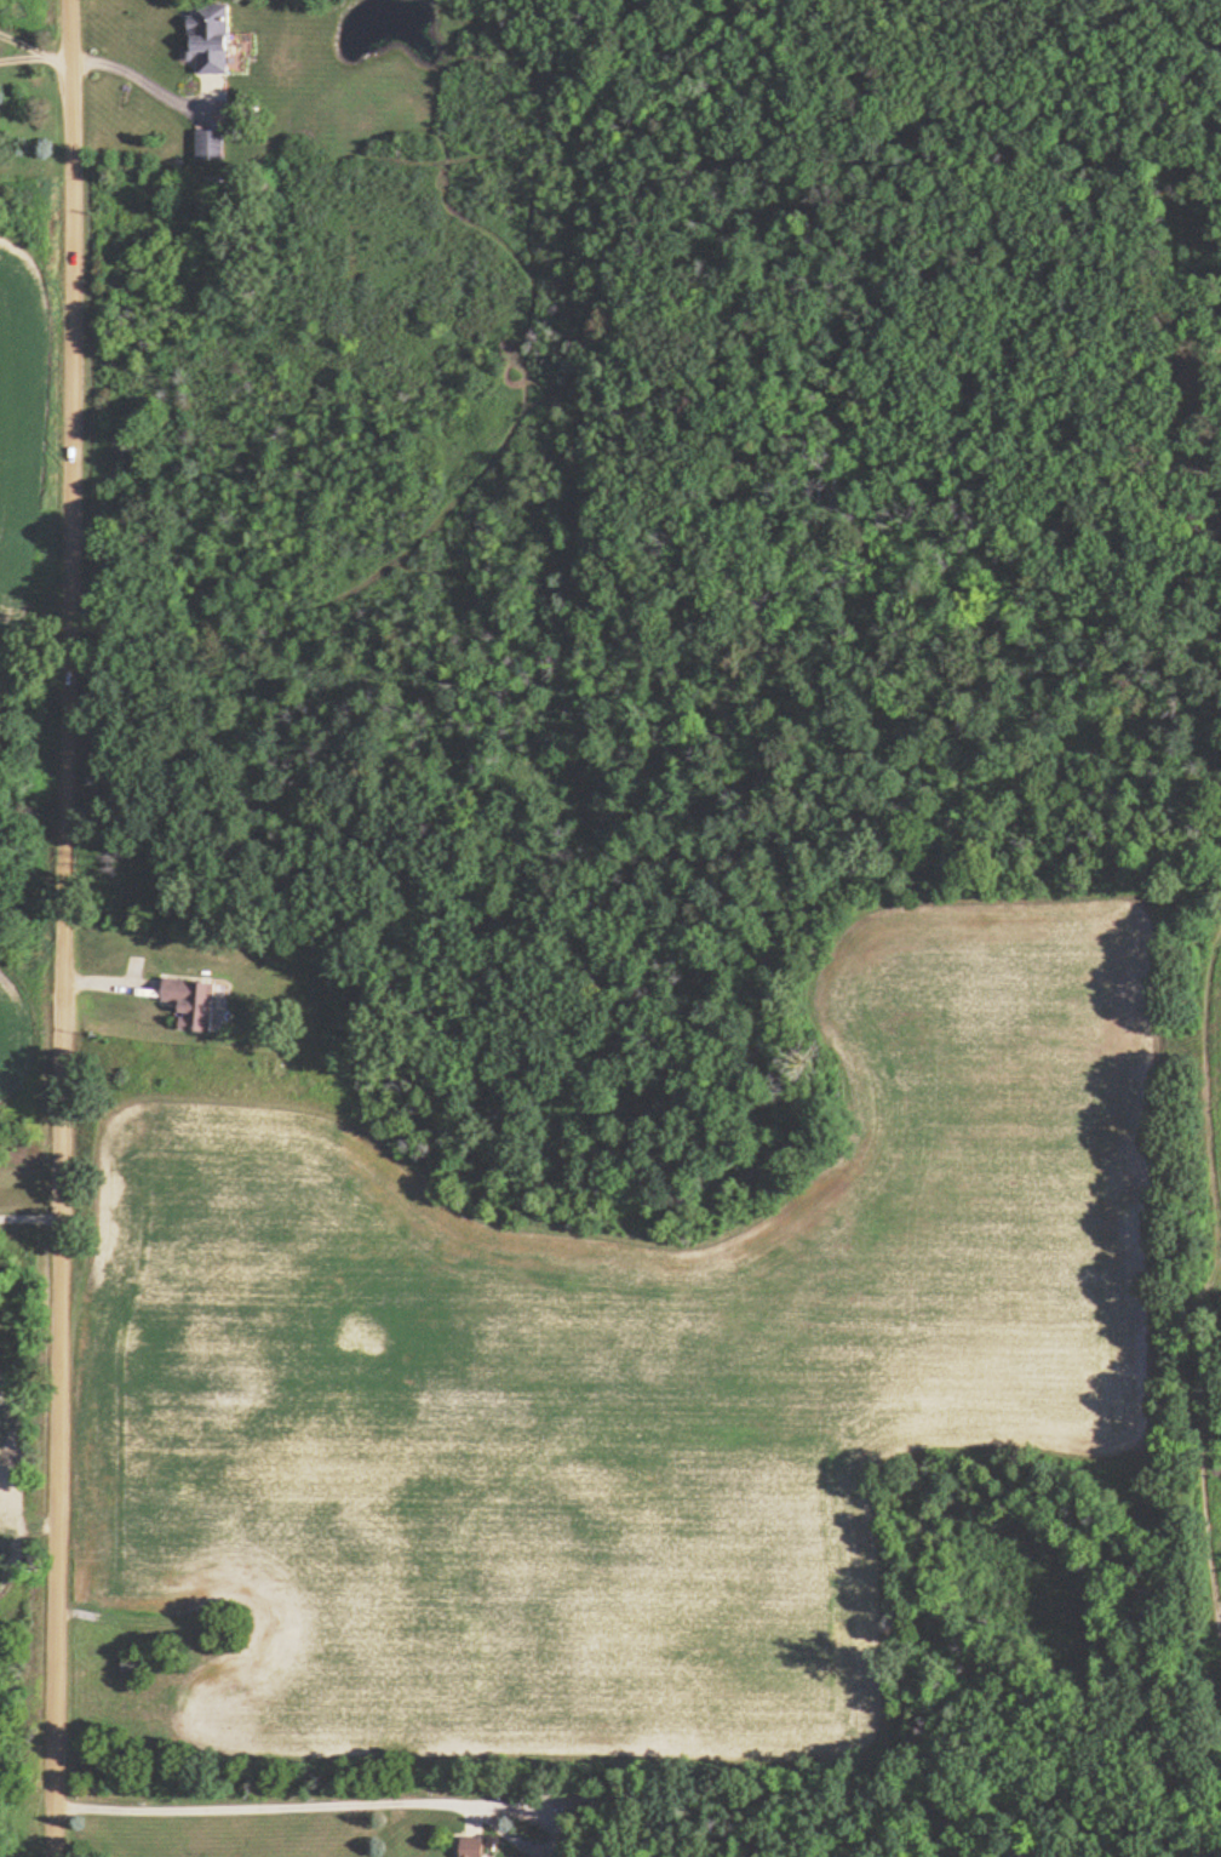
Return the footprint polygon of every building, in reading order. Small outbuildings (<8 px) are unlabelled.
[(231,3),(189,3),(190,73),(231,72),(231,3)] [(195,130),(195,159),(224,159),(224,130),(195,130)] [(217,984),(164,977),(161,1001),(183,1004),(180,1031),(210,1035),(217,984)] [(132,1655),(122,1657),(125,1673),(135,1671),(132,1655)] [(483,1835),(455,1835),(455,1856),(483,1856),(483,1835)]
